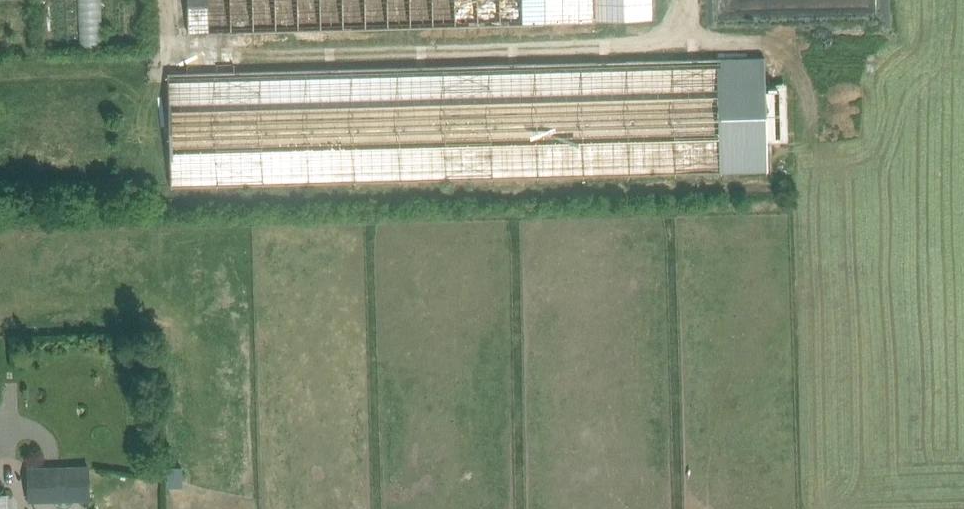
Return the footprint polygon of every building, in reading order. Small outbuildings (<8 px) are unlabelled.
[(182,22),(206,22),(206,31),(655,21),(655,0),(181,0),(182,22)] [(775,53),(176,71),(179,185),(358,180),(358,163),(369,163),(369,150),(381,150),(381,121),(444,119),(444,125),(480,124),(481,127),(495,126),(495,133),(544,131),(544,145),(541,145),(542,175),(778,168),(775,53)] [(29,501),(92,499),(90,463),(28,465),(29,501)] [(10,493),(0,493),(0,489),(0,508),(11,508),(10,493)]
